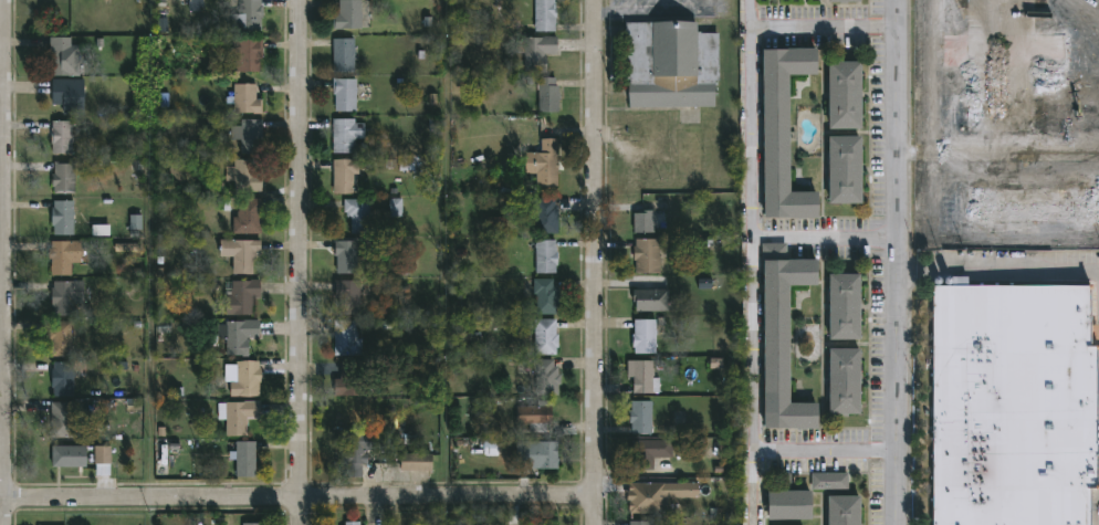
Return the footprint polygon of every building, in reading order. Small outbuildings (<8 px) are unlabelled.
[(189,12),(203,12),(202,0),(188,0),(189,12)] [(241,13),(241,0),(263,0),(263,6),(264,6),(263,33),(233,33),(233,13),(241,13)] [(364,29),(337,29),(337,14),(342,14),(342,0),(364,0),(364,29)] [(537,31),(536,0),(558,0),(558,31),(537,31)] [(962,18),(962,0),(1033,0),(1034,32),(1042,32),(1042,19),(1065,18),(1065,32),(1064,32),(1064,81),(1038,82),(1038,105),(1049,105),(1049,128),(966,129),(966,65),(942,65),(942,32),(965,32),(965,18),(962,18)] [(693,21),(693,33),(716,32),(716,82),(712,82),(712,107),(630,107),(630,70),(622,70),(622,22),(693,21)] [(559,35),(559,54),(550,54),(550,73),(526,73),(526,53),(517,53),(517,41),(525,41),(525,36),(559,35)] [(73,36),(73,45),(82,45),(82,76),(55,76),(55,59),(52,59),(52,36),(73,36)] [(357,71),(335,71),(335,39),(357,39),(357,71)] [(262,72),(236,72),(234,40),(264,40),(264,59),(262,59),(262,72)] [(789,72),(789,190),(817,189),(817,216),(763,216),(762,46),(816,46),(816,72),(789,72)] [(860,125),(828,126),(828,60),(860,60),(860,125)] [(558,77),(558,86),(562,86),(563,113),(538,113),(538,78),(558,77)] [(86,80),(85,115),(64,115),(64,105),(54,105),(55,78),(86,80)] [(338,78),(358,80),(357,112),(337,112),(337,94),(334,94),(335,78),(338,78)] [(258,84),(258,99),(264,99),(264,113),(237,113),(236,84),(258,84)] [(357,118),(357,123),(367,123),(367,138),(357,138),(357,153),(335,154),(335,118),(357,118)] [(264,119),(264,154),(243,154),(243,140),(232,140),(232,126),(243,126),(243,119),(264,119)] [(74,154),(54,154),(54,122),(74,122),(74,154)] [(860,202),(828,202),(827,135),(860,135),(860,202)] [(561,139),(561,187),(538,187),(537,160),(535,160),(535,153),(543,153),(543,139),(561,139)] [(258,160),(258,174),(264,174),(264,191),(236,190),(236,179),(229,179),(229,167),(237,167),(237,159),(258,160)] [(356,193),(335,193),(335,159),(360,159),(360,174),(356,174),(356,193)] [(76,162),(76,195),(55,195),(55,187),(54,187),(55,162),(76,162)] [(1089,220),(969,220),(969,187),(1089,187),(1089,220)] [(559,198),(559,234),(537,233),(537,222),(527,222),(528,197),(559,198)] [(264,233),(236,233),(236,218),(240,218),(242,199),(264,199),(264,233)] [(371,199),(373,233),(354,234),(354,218),(349,218),(349,212),(346,212),(346,199),(371,199)] [(76,201),(75,235),(55,235),(55,227),(53,227),(55,201),(76,201)] [(657,232),(636,233),(636,213),(657,211),(657,232)] [(130,230),(142,230),(142,215),(130,215),(130,230)] [(257,253),(257,275),(236,275),(236,256),(223,256),(223,240),(263,240),(263,253),(257,253)] [(558,240),(558,250),(561,250),(561,266),(558,266),(558,273),(538,273),(537,248),(536,248),(537,241),(558,240)] [(662,240),(662,273),(638,273),(638,261),(636,261),(636,245),(638,245),(638,240),(662,240)] [(83,241),(83,263),(74,263),(74,275),(53,276),(53,260),(50,260),(50,249),(53,249),(53,241),(83,241)] [(368,241),(368,258),(360,258),(360,273),(339,273),(339,256),(337,256),(337,241),(368,241)] [(789,242),(789,259),(817,259),(817,284),(791,284),(791,402),(816,402),(816,428),(764,428),(763,259),(766,259),(766,242),(789,242)] [(859,337),(829,337),(829,271),(859,271),(859,337)] [(564,292),(564,304),(561,304),(561,314),(537,313),(538,294),(535,294),(536,279),(556,280),(556,285),(561,285),(561,291),(564,292)] [(255,315),(228,316),(227,281),(262,280),(262,296),(254,296),(255,315)] [(362,280),(362,284),(364,284),(364,290),(363,290),(363,314),(343,315),(342,300),(338,300),(337,281),(362,280)] [(75,304),(76,316),(55,317),(54,282),(85,281),(86,303),(75,304)] [(1087,321),(1098,321),(1098,334),(1089,334),(1088,345),(1098,345),(1098,480),(1095,480),(1095,484),(1088,484),(1087,524),(931,524),(932,282),(1088,282),(1087,321)] [(671,290),(671,311),(638,311),(638,297),(636,297),(636,290),(671,290)] [(251,337),(251,357),(229,357),(229,339),(219,339),(219,325),(228,325),(228,319),(261,319),(261,337),(251,337)] [(558,319),(558,335),(562,335),(562,344),(558,344),(558,355),(537,355),(537,342),(531,342),(531,325),(537,325),(537,319),(558,319)] [(659,354),(638,355),(637,321),(658,319),(659,354)] [(359,321),(359,339),(364,339),(365,355),(337,356),(336,321),(359,321)] [(73,322),(73,357),(53,356),(53,340),(51,340),(51,328),(53,328),(53,322),(73,322)] [(858,413),(827,412),(828,347),(859,348),(858,413)] [(557,359),(556,367),(561,367),(561,375),(563,376),(563,385),(561,385),(559,395),(537,395),(536,359),(557,359)] [(367,360),(367,388),(380,388),(380,396),(336,396),(336,379),(343,379),(343,360),(367,360)] [(661,378),(661,393),(636,393),(636,378),(632,378),(634,360),(655,361),(655,378),(661,378)] [(75,361),(75,397),(55,397),(55,388),(53,388),(53,369),(55,368),(55,361),(75,361)] [(262,361),(262,397),(239,398),(239,386),(226,386),(226,365),(238,365),(238,363),(262,361)] [(81,438),(53,438),(52,402),(80,402),(81,438)] [(249,418),(249,437),(229,437),(229,419),(220,420),(220,403),(262,402),(262,418),(249,418)] [(655,402),(655,433),(635,433),(635,423),(632,423),(632,410),(634,410),(634,402),(655,402)] [(548,426),(548,432),(533,433),(532,426),(521,426),(521,408),(555,407),(556,426),(548,426)] [(367,451),(367,454),(370,454),(370,465),(364,465),(364,477),(362,477),(362,481),(347,481),(347,465),(345,465),(345,451),(347,451),(347,432),(373,432),(373,451),(367,451)] [(656,470),(634,470),(634,441),(673,441),(673,459),(656,459),(656,470)] [(258,442),(258,477),(238,477),(238,461),(231,461),(231,452),(238,452),(238,442),(258,442)] [(561,469),(533,470),(533,442),(561,442),(561,469)] [(88,468),(53,468),(53,447),(88,447),(88,468)] [(112,464),(112,476),(98,476),(98,465),(96,465),(96,447),(114,447),(114,464),(112,464)] [(431,471),(405,471),(405,454),(436,454),(436,471),(431,471)] [(845,491),(808,491),(809,473),(845,473),(845,491)] [(671,498),(671,512),(667,512),(667,513),(634,514),(634,511),(632,511),(632,501),(631,501),(632,484),(694,483),(695,498),(671,498)] [(806,521),(762,521),(762,492),(806,492),(806,521)] [(854,496),(854,524),(823,524),(823,496),(854,496)]
